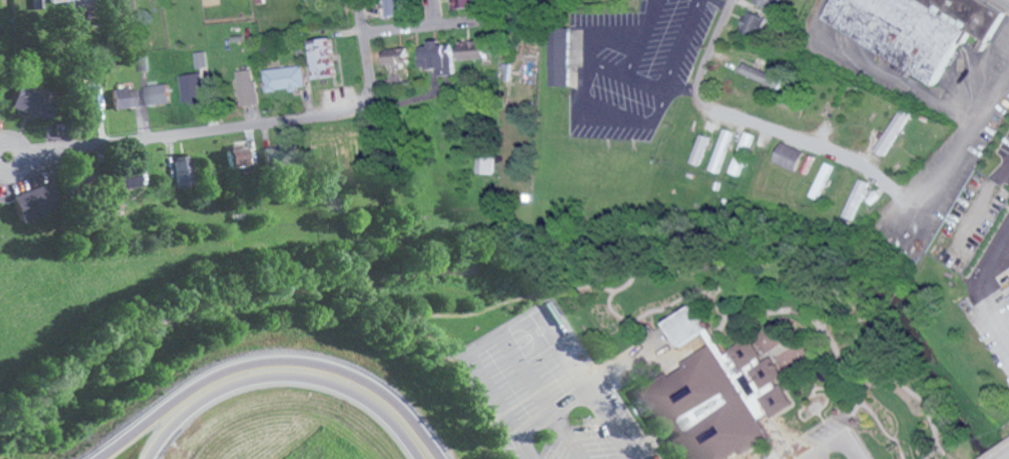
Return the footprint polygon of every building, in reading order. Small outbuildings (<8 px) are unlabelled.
[(387,15),(404,14),(404,0),(386,0),(387,15)] [(477,7),(476,0),(454,0),(454,8),(477,7)] [(776,0),(752,0),(771,9),(776,0)] [(937,82),(965,29),(988,41),(1005,8),(991,0),(835,0),(823,22),(937,82)] [(90,27),(91,2),(75,1),(74,27),(90,27)] [(741,26),(756,36),(766,20),(751,11),(741,26)] [(570,29),(552,28),(550,85),(569,86),(570,29)] [(310,39),(316,79),(338,76),(332,36),(310,39)] [(462,61),(489,56),(486,38),(459,42),(462,61)] [(440,75),(455,74),(453,43),(443,44),(442,39),(430,40),(431,48),(421,48),(422,68),(439,67),(440,75)] [(411,65),(410,47),(387,48),(387,63),(395,63),(395,66),(411,65)] [(179,75),(183,104),(212,101),(205,51),(194,52),(197,73),(179,75)] [(739,72),(778,89),(783,79),(744,62),(739,72)] [(306,85),(304,65),(264,70),(266,92),(299,88),(299,86),(306,85)] [(237,70),(241,105),(258,104),(254,69),(237,70)] [(4,108),(41,119),(49,93),(11,82),(4,108)] [(170,103),(169,83),(147,84),(148,104),(170,103)] [(79,98),(79,110),(94,110),(93,87),(85,87),(85,97),(79,98)] [(108,89),(111,109),(132,106),(129,87),(108,89)] [(875,151),(885,156),(909,112),(899,107),(875,151)] [(710,170),(719,173),(733,131),(724,128),(710,170)] [(731,172),(740,175),(753,134),(745,131),(731,172)] [(709,136),(700,133),(690,163),(700,166),(709,136)] [(265,149),(263,149),(262,163),(288,164),(289,143),(266,141),(265,149)] [(773,161),(796,170),(804,151),(781,141),(773,161)] [(225,150),(228,169),(247,166),(244,147),(225,150)] [(475,173),(492,174),(493,156),(476,156),(475,173)] [(175,188),(193,187),(192,158),(174,159),(175,188)] [(867,181),(858,178),(844,216),(853,219),(867,181)] [(19,221),(56,205),(46,181),(8,196),(19,221)] [(679,346),(706,328),(691,305),(663,323),(679,346)] [(727,350),(740,368),(760,355),(747,336),(727,350)] [(728,456),(738,450),(741,453),(769,438),(758,420),(768,414),(771,416),(792,404),(780,385),(759,397),(761,389),(781,377),(770,358),(761,363),(756,369),(750,372),(718,346),(714,349),(708,343),(684,357),(687,363),(680,371),(689,379),(693,385),(679,394),(662,379),(638,392),(677,458),(725,458),(728,456)]
